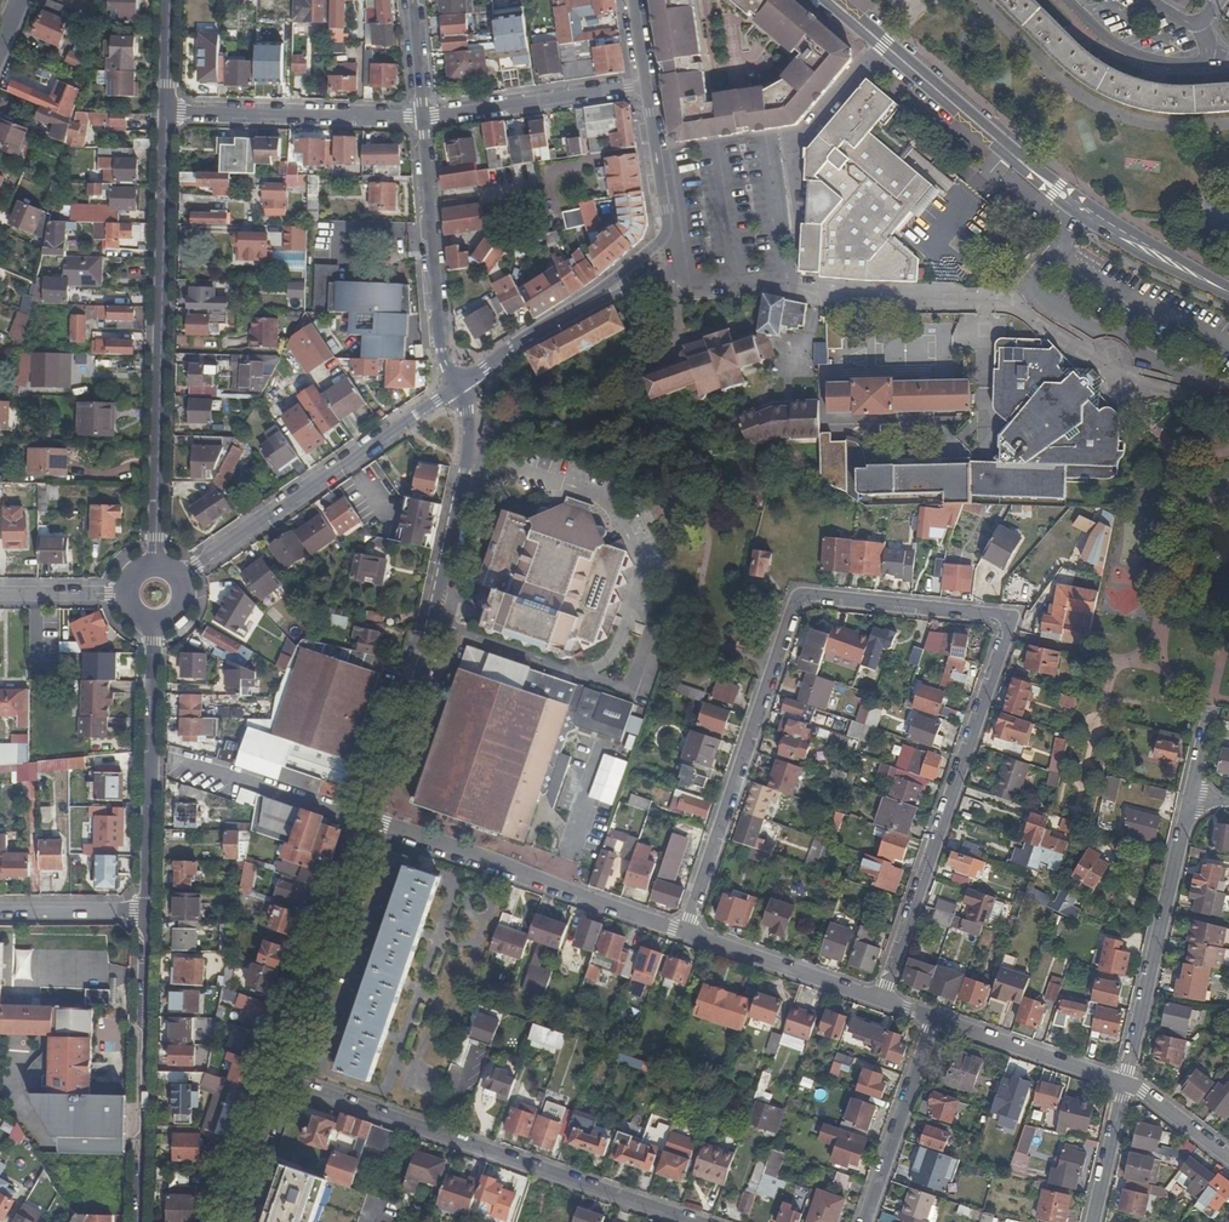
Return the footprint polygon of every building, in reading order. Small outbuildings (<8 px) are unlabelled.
[(50,0),(49,0),(46,8),(60,13),(63,6),(50,0)] [(111,5),(113,5),(122,6),(122,21),(122,22),(138,23),(138,0),(111,0),(111,5)] [(293,7),(293,22),(323,22),(324,0),(293,0),(293,7)] [(350,0),(332,0),(331,29),(344,30),(345,0),(350,0)] [(366,0),(358,0),(358,11),(366,11),(366,7),(366,0)] [(372,24),(373,45),(394,46),(391,0),(378,0),(379,7),(376,7),(376,10),(379,10),(380,24),(372,24)] [(465,0),(440,0),(441,14),(466,13),(465,0)] [(557,34),(572,32),(568,7),(559,8),(558,0),(552,0),(557,34)] [(619,37),(618,31),(611,32),(611,30),(597,31),(596,22),(593,23),(592,16),(581,18),(580,11),(596,9),(597,15),(616,12),(614,0),(558,0),(559,8),(568,7),(572,32),(557,34),(559,46),(573,44),(581,42),(602,39),(619,37)] [(752,130),(747,89),(739,90),(731,91),(735,127),(711,131),(704,132),(682,135),(675,131),(667,76),(665,68),(662,40),(657,10),(656,3),(656,0),(652,0),(658,40),(672,134),(681,140),(688,139),(716,135),(743,132),(752,130)] [(656,3),(660,3),(661,10),(657,10),(662,40),(665,68),(669,67),(670,75),(667,76),(675,131),(682,135),(704,132),(703,128),(710,127),(711,131),(735,127),(731,91),(714,93),(715,100),(708,101),(702,61),(694,62),(693,54),(700,53),(693,0),(656,0),(656,3)] [(850,46),(846,43),(835,55),(821,43),(832,31),(815,16),(796,0),(731,0),(749,16),(752,12),(758,17),(755,21),(792,53),(796,49),(802,54),(799,58),(782,77),(787,81),(784,83),(781,81),(767,88),(768,91),(765,93),(764,87),(747,89),(752,130),(797,125),(851,58),(850,46)] [(1176,86),(1172,86),(1166,85),(1163,85),(1160,85),(1158,96),(1144,93),(1129,89),(1132,78),(1129,76),(1123,74),(1117,71),(1111,68),(1106,64),(1099,60),(1098,60),(1092,56),(1087,52),(1084,49),(1075,57),(1062,43),(1049,30),(1057,22),(1035,0),(995,0),(1063,68),(1067,71),(1073,76),(1078,79),(1083,83),(1088,86),(1092,88),(1096,91),(1100,93),(1106,96),(1111,99),(1117,101),(1123,104),(1128,106),(1134,108),(1140,110),(1146,111),(1152,112),(1157,113),(1160,113),(1166,114),(1171,114),(1178,114),(1189,115),(1204,114),(1228,113),(1228,85),(1214,86),(1214,97),(1195,98),(1195,87),(1189,87),(1182,86),(1177,86),(1176,86)] [(122,6),(113,5),(113,21),(122,21),(122,6)] [(473,14),(493,12),(493,8),(492,5),(472,7),(473,14)] [(292,21),(293,7),(282,7),(282,21),(292,21)] [(520,68),(523,87),(535,85),(523,7),(493,12),(496,33),(498,43),(498,48),(502,71),(517,69),(516,64),(520,63),(520,68)] [(69,22),(44,12),(34,34),(59,45),(69,22)] [(752,12),(749,16),(755,21),(758,17),(752,12)] [(466,15),(442,16),(443,38),(445,51),(469,49),(469,46),(468,41),(474,40),(474,35),(468,36),(466,15)] [(1070,35),(1057,22),(1049,30),(1062,43),(1070,35)] [(835,55),(846,43),(832,31),(821,43),(835,55)] [(219,56),(220,36),(202,35),(201,81),(209,81),(219,81),(219,56)] [(1070,35),(1062,43),(1075,57),(1084,49),(1070,35)] [(108,71),(133,71),(134,71),(134,58),(130,58),(130,51),(134,51),(135,37),(113,37),(113,40),(113,57),(109,57),(108,71)] [(562,66),(564,81),(624,73),(619,37),(602,39),(603,47),(593,49),(594,57),(589,57),(590,62),(583,63),(562,66)] [(533,46),(534,54),(558,51),(557,42),(533,46)] [(560,53),(562,66),(583,63),(581,42),(573,44),(574,51),(560,53)] [(345,53),(345,43),(332,43),(332,53),(345,53)] [(573,44),(559,46),(560,53),(574,51),(573,44)] [(77,46),(74,53),(83,57),(86,51),(77,46)] [(258,46),(257,83),(286,84),(287,47),(258,46)] [(792,53),(799,58),(802,54),(796,49),(792,53)] [(470,51),(447,54),(451,82),(487,77),(484,50),(470,51)] [(83,57),(74,53),(71,51),(67,61),(80,67),(84,58),(83,57)] [(372,66),(372,51),(365,51),(364,88),(396,88),(396,66),(372,66)] [(534,54),(536,68),(539,67),(540,71),(537,71),(538,76),(561,72),(558,51),(534,54)] [(230,57),(219,56),(219,81),(219,85),(253,86),(254,63),(230,62),(230,57)] [(292,57),(292,74),(306,74),(306,64),(302,64),(302,57),(292,57)] [(328,65),(328,78),(331,78),(331,91),(356,92),(357,65),(328,65)] [(107,71),(99,70),(99,83),(107,83),(107,71)] [(107,71),(107,83),(106,93),(136,93),(136,78),(133,78),(133,71),(108,71),(107,71)] [(798,206),(807,207),(806,223),(802,222),(800,271),(822,273),(822,276),(874,280),(921,282),(921,262),(895,240),(937,189),(872,135),(882,123),(887,128),(903,109),(868,78),(806,148),(805,149),(804,182),(808,182),(808,199),(799,198),(798,206)] [(1129,89),(1144,93),(1146,82),(1145,82),(1139,81),(1133,78),(1132,78),(1129,89)] [(59,82),(48,109),(54,111),(72,119),(74,111),(76,106),(80,91),(59,82)] [(1158,96),(1160,85),(1154,84),(1149,83),(1146,82),(1144,93),(1158,96)] [(14,84),(10,93),(40,106),(42,101),(32,96),(33,92),(14,84)] [(1214,86),(1195,87),(1195,98),(1214,97),(1214,86)] [(584,109),(587,129),(591,154),(597,153),(594,137),(611,135),(612,141),(613,141),(614,151),(636,148),(630,107),(625,103),(584,109)] [(48,137),(67,144),(67,143),(72,119),(54,111),(48,109),(42,107),(36,120),(48,124),(49,122),(56,125),(53,131),(51,130),(48,137)] [(578,130),(579,130),(587,129),(584,109),(575,110),(578,130)] [(568,147),(569,157),(583,155),(579,130),(578,130),(575,110),(551,114),(553,134),(565,132),(573,131),(574,139),(567,140),(567,139),(566,139),(563,139),(564,146),(568,145),(568,147)] [(72,119),(67,143),(83,145),(88,118),(85,117),(85,112),(74,111),(72,119)] [(126,113),(106,112),(105,127),(126,128),(126,113)] [(2,118),(0,123),(0,144),(6,146),(4,150),(18,156),(29,129),(2,118)] [(483,124),(490,170),(504,167),(503,162),(496,163),(494,148),(508,147),(505,121),(483,124)] [(530,125),(531,137),(533,149),(545,148),(546,161),(550,160),(549,148),(545,123),(530,125)] [(565,132),(566,139),(567,139),(567,140),(574,139),(573,131),(565,132)] [(510,140),(514,166),(528,164),(535,163),(533,149),(531,137),(510,140)] [(232,147),(232,139),(218,138),(217,155),(222,155),(222,146),(232,147)] [(257,140),(256,174),(265,174),(265,164),(272,165),(272,156),(280,156),(281,139),(257,138),(257,140)] [(134,148),(150,148),(150,140),(135,139),(134,148)] [(230,173),(245,174),(256,174),(257,140),(232,139),(232,147),(222,146),(222,155),(222,173),(230,173)] [(357,139),(336,139),(336,164),(356,165),(357,139)] [(442,167),(443,177),(459,174),(458,164),(476,161),(473,139),(450,142),(454,165),(442,167)] [(326,150),(326,141),(298,140),(297,153),(309,153),(308,167),(325,167),(326,150)] [(398,145),(363,147),(362,166),(400,164),(398,145)] [(127,148),(117,147),(116,159),(99,159),(98,169),(116,169),(116,184),(137,185),(137,159),(127,159),(127,148)] [(617,196),(642,192),(637,156),(607,160),(608,167),(597,169),(598,179),(609,178),(612,197),(617,196)] [(279,167),(279,175),(287,175),(287,167),(287,161),(281,161),(280,167),(279,167)] [(535,163),(528,164),(533,198),(541,197),(535,163)] [(443,177),(444,190),(491,183),(490,170),(459,174),(443,177)] [(180,172),(180,182),(196,182),(196,173),(180,172)] [(221,187),(221,197),(229,197),(230,173),(222,173),(200,173),(200,187),(216,187),(221,187)] [(308,175),(307,221),(313,221),(317,221),(319,176),(308,175)] [(264,207),(265,207),(265,213),(285,214),(285,208),(286,208),(287,186),(283,186),(283,177),(268,176),(267,185),(265,185),(264,197),(260,198),(260,201),(264,201),(264,207)] [(389,185),(389,177),(364,177),(364,184),(371,184),(370,210),(395,211),(396,185),(389,185)] [(69,222),(77,222),(95,223),(107,223),(119,223),(119,209),(136,210),(136,189),(113,189),(114,184),(89,184),(89,195),(102,196),(103,190),(113,190),(112,207),(71,206),(69,222)] [(592,253),(598,277),(642,239),(647,225),(642,192),(617,196),(621,219),(620,224),(616,228),(613,229),(610,225),(603,231),(606,235),(600,240),(601,242),(592,250),(592,253)] [(445,202),(447,235),(484,229),(481,205),(458,208),(457,200),(445,202)] [(581,208),(586,225),(589,237),(589,238),(598,236),(597,232),(600,231),(593,200),(580,202),(581,208)] [(43,211),(21,201),(10,225),(33,235),(43,211)] [(53,206),(49,222),(57,222),(60,207),(53,206)] [(563,213),(566,230),(586,225),(581,208),(563,213)] [(193,213),(193,224),(226,225),(227,211),(212,211),(212,214),(193,213)] [(43,249),(42,255),(65,256),(65,230),(77,230),(77,222),(69,222),(57,222),(49,222),(45,240),(43,249)] [(107,223),(95,223),(95,239),(106,240),(107,223)] [(109,237),(131,238),(131,225),(110,224),(109,237)] [(131,238),(148,238),(148,226),(131,225),(131,238)] [(307,227),(289,226),(289,249),(306,249),(307,227)] [(546,234),(547,242),(560,239),(557,232),(546,234)] [(246,261),(254,261),(254,259),(267,259),(268,235),(241,234),(241,237),(240,237),(238,239),(238,243),(240,245),(241,245),(240,257),(246,257),(246,261)] [(450,272),(482,266),(488,258),(495,248),(494,239),(486,240),(473,258),(469,257),(469,253),(460,253),(459,246),(448,248),(450,272)] [(488,258),(482,266),(484,270),(487,274),(504,248),(495,248),(488,258)] [(272,269),(306,271),(306,268),(306,252),(273,251),(272,269)] [(573,270),(584,287),(598,277),(592,253),(570,261),(573,270)] [(565,284),(572,296),(584,287),(573,270),(570,261),(569,261),(564,264),(561,258),(558,260),(555,254),(552,256),(557,268),(565,284)] [(42,255),(40,265),(66,266),(66,256),(65,256),(42,255)] [(101,257),(69,256),(68,284),(100,285),(101,257)] [(340,264),(317,263),(314,308),(337,310),(339,279),(340,264)] [(519,291),(525,303),(526,304),(535,319),(572,296),(565,284),(557,268),(519,291)] [(35,286),(32,304),(45,304),(45,302),(68,303),(68,300),(73,301),(73,292),(68,292),(68,279),(65,279),(65,274),(51,274),(51,279),(46,279),(46,287),(35,286)] [(511,275),(492,285),(497,294),(515,285),(511,275)] [(410,283),(339,279),(337,310),(337,314),(351,315),(351,335),(365,335),(364,357),(409,359),(412,313),(410,283)] [(305,282),(288,282),(288,297),(304,298),(305,282)] [(515,285),(497,294),(499,296),(504,306),(508,313),(524,304),(525,303),(515,285)] [(188,309),(214,310),(214,290),(189,289),(188,309)] [(807,304),(765,295),(758,331),(754,330),(756,336),(756,337),(755,337),(763,361),(766,359),(765,359),(774,355),(766,334),(768,334),(768,336),(771,336),(771,335),(779,336),(781,326),(787,327),(787,329),(792,330),(793,325),(804,326),(807,304)] [(504,306),(499,296),(492,300),(498,310),(504,306)] [(86,305),(73,305),(72,341),(85,342),(86,305)] [(134,307),(98,306),(97,319),(110,319),(118,320),(123,320),(134,321),(134,307)] [(476,309),(478,313),(466,321),(476,338),(497,325),(487,308),(481,311),(479,307),(476,309)] [(616,307),(528,354),(539,376),(627,328),(616,307)] [(836,318),(836,309),(826,307),(826,343),(827,349),(841,348),(841,338),(837,339),(837,334),(841,334),(841,319),(836,318)] [(8,337),(23,344),(29,316),(18,311),(8,337)] [(298,313),(290,313),(289,318),(298,321),(298,313)] [(227,318),(210,318),(196,317),(188,317),(188,335),(219,336),(220,325),(227,325),(227,318)] [(252,319),(252,337),(251,349),(275,349),(276,320),(252,319)] [(313,325),(297,335),(318,366),(334,355),(313,325)] [(682,363),(644,376),(653,401),(690,387),(690,388),(691,390),(692,391),(693,392),(695,393),(697,394),(696,395),(696,397),(697,399),(698,400),(699,401),(701,402),(703,401),(705,400),(706,399),(706,398),(707,397),(707,396),(724,389),(725,392),(728,391),(746,385),(741,369),(763,361),(755,337),(734,346),(728,331),(706,338),(707,341),(685,347),(687,351),(685,351),(685,352),(683,353),(682,355),(682,357),(681,358),(681,360),(682,362),(682,363)] [(178,346),(189,347),(189,336),(178,335),(178,346)] [(290,340),(288,344),(308,373),(318,366),(297,335),(290,340)] [(1002,463),(1001,497),(1064,499),(1065,478),(1102,479),(1105,480),(1107,479),(1110,479),(1112,478),(1114,477),(1115,476),(1116,474),(1117,472),(1117,470),(1118,468),(1117,466),(1117,464),(1118,463),(1119,461),(1121,459),(1122,457),(1123,455),(1124,454),(1124,452),(1124,450),(1117,450),(1119,417),(1111,409),(1110,409),(1108,409),(1107,409),(1105,409),(1103,410),(1102,412),(1101,413),(1099,411),(1100,378),(1093,370),(1060,369),(1059,368),(1061,367),(1062,366),(1063,364),(1064,362),(1064,360),(1064,358),(1064,357),(1063,356),(1054,346),(1050,350),(1025,349),(1026,339),(1006,339),(1005,339),(1003,339),(1001,339),(1000,340),(998,341),(998,342),(997,344),(997,345),(995,406),(1011,423),(1015,420),(1017,422),(1014,425),(1003,436),(1002,463)] [(96,354),(133,355),(134,342),(109,341),(109,342),(97,341),(96,354)] [(814,365),(827,365),(827,349),(826,343),(814,343),(814,365)] [(54,354),(35,353),(34,380),(53,381),(54,369),(54,354)] [(76,364),(88,364),(88,355),(76,355),(76,364)] [(382,361),(354,360),(354,375),(368,375),(368,380),(377,380),(377,376),(378,376),(378,364),(382,364),(382,361)] [(414,383),(415,361),(414,361),(395,361),(388,361),(387,387),(398,387),(399,388),(414,388),(414,386),(412,386),(412,383),(414,383)] [(262,364),(257,364),(235,364),(234,391),(262,391),(262,364)] [(191,365),(190,397),(217,398),(218,386),(206,386),(206,377),(218,376),(218,367),(191,365)] [(53,381),(53,383),(63,384),(64,370),(54,369),(53,381)] [(261,393),(260,396),(263,401),(266,399),(276,414),(292,404),(276,378),(270,382),(273,386),(261,393)] [(350,380),(324,397),(337,417),(364,400),(350,380)] [(970,385),(970,382),(893,383),(893,380),(855,381),(855,384),(828,385),(828,413),(855,413),(855,415),(894,414),(894,412),(970,410),(970,385)] [(313,386),(299,396),(322,432),(337,422),(313,386)] [(221,402),(190,400),(190,423),(211,424),(212,411),(221,412),(221,402)] [(364,400),(337,417),(340,421),(366,403),(364,400)] [(738,417),(743,431),(751,450),(776,441),(786,441),(786,437),(794,437),(794,440),(794,442),(821,442),(821,433),(820,402),(792,403),(792,408),(774,409),(758,415),(755,410),(738,417)] [(774,403),(755,410),(758,415),(774,409),(792,408),(792,403),(774,403)] [(111,424),(112,405),(80,404),(79,434),(112,435),(113,425),(111,424)] [(8,407),(7,430),(16,428),(17,407),(8,407)] [(483,438),(499,442),(503,423),(487,419),(483,438)] [(337,422),(322,432),(325,435),(340,425),(337,422)] [(297,455),(281,433),(261,447),(277,469),(297,455)] [(821,442),(822,482),(827,484),(848,493),(846,442),(831,442),(831,433),(821,433),(821,442)] [(223,437),(195,436),(193,477),(205,478),(206,469),(211,469),(216,469),(225,446),(222,446),(223,437)] [(214,482),(219,489),(221,492),(222,490),(224,486),(228,479),(229,480),(235,468),(234,467),(243,451),(233,446),(214,482)] [(64,451),(30,450),(30,475),(66,475),(67,463),(63,463),(64,451)] [(442,466),(422,462),(415,495),(424,497),(425,494),(436,496),(442,466)] [(976,471),(977,496),(1001,497),(1002,463),(975,462),(976,471)] [(964,505),(972,504),(972,496),(971,465),(870,466),(870,469),(859,470),(860,492),(863,495),(945,493),(946,505),(949,505),(963,505),(964,505)] [(46,511),(47,484),(38,484),(38,511),(46,511)] [(205,527),(232,508),(221,492),(219,489),(191,508),(205,527)] [(0,493),(0,512),(6,512),(6,549),(26,549),(27,517),(23,517),(23,509),(17,509),(18,501),(6,501),(6,493),(0,493)] [(325,510),(328,513),(347,499),(345,496),(325,510)] [(486,624),(491,626),(494,632),(500,629),(509,632),(512,638),(518,635),(528,639),(531,645),(536,642),(546,646),(549,651),(555,648),(559,650),(562,656),(568,658),(574,655),(571,650),(575,639),(580,637),(586,649),(609,638),(605,630),(603,626),(610,608),(622,601),(616,590),(629,583),(623,571),(635,565),(624,541),(612,546),(610,546),(606,537),(607,537),(608,536),(609,535),(610,533),(610,531),(609,529),(608,528),(607,527),(605,526),(604,526),(602,526),(601,527),(593,512),(595,509),(596,504),(570,496),(568,503),(554,509),(553,510),(553,509),(552,508),(551,507),(549,507),(547,506),(545,507),(543,508),(543,509),(542,510),(542,512),(542,513),(542,515),(536,518),(534,519),(530,517),(527,516),(524,510),(521,501),(514,504),(498,512),(496,513),(502,526),(493,550),(482,580),(486,581),(486,583),(494,601),(489,604),(492,609),(491,611),(486,624)] [(354,530),(364,523),(347,499),(328,513),(341,532),(351,525),(354,530)] [(399,542),(434,550),(437,535),(430,534),(432,526),(438,528),(443,506),(408,499),(403,521),(406,521),(415,523),(413,531),(404,529),(402,529),(399,542)] [(920,518),(919,518),(917,531),(929,533),(929,526),(947,528),(948,525),(955,526),(963,505),(949,505),(925,506),(925,508),(921,508),(920,518)] [(1024,517),(1030,506),(1028,506),(1027,506),(1011,505),(1006,515),(1024,517)] [(120,518),(120,507),(92,506),(91,538),(114,539),(115,518),(120,518)] [(298,534),(312,556),(338,539),(323,517),(298,534)] [(1106,520),(1105,528),(1112,531),(1114,521),(1106,520)] [(406,521),(404,529),(413,531),(415,523),(406,521)] [(1110,543),(1111,539),(1108,538),(1111,531),(1092,522),(1085,531),(1096,537),(1101,539),(1110,543)] [(430,534),(437,535),(438,528),(432,526),(430,534)] [(998,528),(982,558),(1003,570),(1020,540),(998,528)] [(294,533),(272,548),(287,570),(309,555),(294,533)] [(68,539),(38,539),(38,564),(68,564),(68,539)] [(784,540),(773,539),(772,545),(783,547),(784,540)] [(830,548),(823,548),(823,556),(824,556),(823,570),(849,572),(850,558),(830,556),(830,548)] [(912,580),(915,552),(885,549),(883,574),(895,575),(903,575),(903,579),(912,580)] [(773,554),(756,552),(752,575),(765,577),(767,565),(771,566),(773,554)] [(858,554),(852,553),(851,559),(853,559),(852,572),(877,575),(879,562),(858,559),(858,554)] [(354,579),(376,584),(381,560),(359,556),(354,579)] [(284,585),(265,559),(244,574),(264,600),(284,585)] [(972,568),(945,565),(943,589),(954,590),(953,593),(958,594),(958,591),(969,592),(972,568)] [(1062,568),(1054,579),(1059,583),(1063,578),(1074,578),(1075,572),(1062,568)] [(1034,635),(1089,647),(1100,593),(1059,586),(1053,617),(1043,615),(1037,619),(1034,635)] [(1136,588),(1108,595),(1113,614),(1141,607),(1136,588)] [(249,606),(232,596),(217,621),(246,639),(249,634),(241,629),(252,611),(249,606)] [(1227,613),(1224,612),(1218,608),(1213,618),(1228,620),(1228,614),(1227,613)] [(384,623),(385,614),(367,612),(366,621),(384,623)] [(104,634),(108,632),(100,614),(71,626),(83,652),(107,642),(104,634)] [(347,628),(350,618),(329,614),(326,623),(347,628)] [(834,626),(830,637),(825,653),(862,665),(871,638),(834,626)] [(862,665),(861,666),(876,671),(884,649),(889,650),(892,649),(898,633),(887,629),(886,632),(875,628),(871,638),(862,665)] [(955,636),(930,633),(924,650),(964,660),(968,630),(956,628),(955,636)] [(210,629),(205,636),(238,655),(242,648),(210,629)] [(288,671),(289,668),(298,648),(297,647),(280,629),(277,632),(290,646),(286,655),(284,654),(278,667),(288,671)] [(379,640),(381,634),(356,629),(354,638),(362,640),(359,650),(380,654),(383,641),(379,640)] [(799,671),(817,677),(825,653),(830,637),(813,631),(799,671)] [(275,735),(352,762),(353,761),(382,675),(388,657),(303,639),(297,647),(298,648),(289,668),(297,670),(275,735)] [(1056,675),(1061,652),(1031,646),(1027,664),(1044,668),(1043,672),(1056,675)] [(246,666),(254,653),(245,647),(236,663),(246,667),(246,666)] [(549,760),(550,760),(567,709),(576,712),(573,720),(576,725),(622,741),(635,703),(575,682),(531,668),(531,667),(528,666),(469,647),(418,799),(416,798),(414,804),(415,804),(415,805),(503,833),(504,832),(521,838),(524,838),(548,766),(547,766),(546,768),(526,761),(530,750),(550,757),(549,760)] [(914,648),(909,663),(918,667),(924,650),(914,648)] [(72,669),(73,653),(63,653),(63,668),(72,669)] [(207,655),(185,654),(184,678),(206,678),(207,655)] [(232,696),(244,697),(244,688),(256,688),(256,670),(246,666),(246,667),(236,663),(219,656),(219,662),(232,668),(232,676),(232,696)] [(962,673),(966,661),(964,660),(951,657),(949,657),(949,660),(940,685),(940,686),(950,688),(952,681),(948,680),(949,676),(947,672),(948,669),(962,673)] [(1026,669),(1043,672),(1044,668),(1027,664),(1026,669)] [(127,681),(127,669),(94,669),(93,680),(127,681)] [(817,708),(818,704),(822,694),(829,696),(832,684),(808,675),(798,702),(817,708)] [(914,679),(907,699),(911,700),(918,680),(914,679)] [(713,695),(710,694),(708,699),(711,700),(711,698),(732,705),(738,687),(717,680),(713,695)] [(1006,712),(1022,717),(1028,700),(1031,701),(1033,695),(1037,696),(1039,689),(1015,680),(1008,702),(1009,702),(1006,712)] [(940,687),(922,681),(913,707),(937,716),(945,693),(939,691),(940,687)] [(82,682),(73,682),(73,718),(82,719),(82,682)] [(82,682),(82,719),(110,719),(110,706),(111,706),(111,695),(110,695),(110,683),(82,682)] [(29,693),(0,692),(0,717),(21,717),(21,726),(29,726),(29,717),(30,700),(29,693)] [(1060,704),(1076,709),(1078,699),(1063,693),(1060,704)] [(203,719),(216,719),(216,712),(203,712),(203,696),(184,695),(184,706),(184,717),(203,717),(203,719)] [(697,700),(689,697),(686,704),(695,707),(697,700)] [(781,715),(810,724),(815,709),(786,700),(781,715)] [(723,733),(730,711),(706,703),(698,725),(723,733)] [(874,728),(879,712),(870,709),(865,724),(865,725),(874,728)] [(879,729),(886,732),(890,719),(882,716),(883,713),(879,712),(874,728),(879,729)] [(1028,746),(1035,725),(1004,714),(996,736),(997,737),(995,744),(1018,752),(1022,744),(1028,746)] [(908,738),(939,749),(943,738),(936,735),(940,724),(916,715),(908,738)] [(644,719),(635,716),(630,731),(639,734),(644,719)] [(785,717),(780,732),(787,735),(802,739),(814,743),(817,734),(807,730),(806,732),(804,731),(807,724),(785,717)] [(110,719),(82,719),(82,740),(109,741),(110,719)] [(182,735),(187,736),(186,741),(200,741),(200,736),(205,736),(205,720),(183,719),(182,735)] [(1124,733),(1126,723),(1119,721),(1117,731),(1124,733)] [(876,738),(879,729),(874,728),(865,725),(862,733),(876,738)] [(238,767),(263,775),(270,735),(252,728),(238,767)] [(721,740),(693,731),(684,759),(701,765),(712,769),(721,740)] [(1177,745),(1179,736),(1162,731),(1156,758),(1177,763),(1180,746),(1177,745)] [(625,749),(633,751),(637,736),(629,734),(625,749)] [(1054,773),(1062,775),(1067,753),(1070,736),(1062,734),(1054,773)] [(322,793),(352,803),(365,765),(353,761),(352,762),(352,763),(270,735),(263,775),(321,795),(322,793)] [(802,739),(787,735),(781,754),(795,758),(802,739)] [(234,764),(240,747),(233,744),(221,740),(219,746),(218,749),(211,746),(208,756),(234,764)] [(8,767),(8,773),(29,774),(29,745),(0,744),(0,767),(8,767)] [(928,753),(916,749),(909,771),(933,779),(941,756),(928,752),(928,753)] [(1228,774),(1228,751),(1223,749),(1218,772),(1228,774)] [(548,766),(550,760),(549,760),(550,757),(530,750),(526,761),(546,768),(547,766),(548,766)] [(563,787),(570,756),(562,754),(553,789),(558,790),(559,786),(563,787)] [(683,759),(675,757),(670,769),(679,772),(683,759)] [(992,795),(1016,803),(1019,794),(1021,794),(1030,765),(1007,757),(997,786),(995,785),(992,795)] [(87,759),(69,761),(69,770),(87,770),(87,759)] [(779,760),(769,788),(779,792),(794,797),(803,768),(779,760)] [(711,779),(714,770),(712,769),(701,765),(698,774),(695,768),(685,765),(681,778),(684,778),(681,786),(688,788),(694,785),(705,789),(708,778),(711,779)] [(929,779),(896,768),(893,776),(898,778),(891,798),(914,806),(919,792),(924,794),(929,779)] [(119,778),(120,769),(98,769),(98,787),(89,787),(89,799),(123,801),(124,778),(119,778)] [(256,810),(259,795),(196,772),(191,787),(207,792),(256,810)] [(849,772),(845,783),(851,785),(855,774),(849,772)] [(1053,786),(1060,787),(1062,776),(1055,775),(1053,786)] [(1108,776),(1104,800),(1115,802),(1120,779),(1108,776)] [(205,801),(207,792),(191,787),(183,784),(180,792),(205,801)] [(769,788),(766,787),(755,784),(745,813),(763,819),(793,830),(797,818),(792,816),(790,813),(778,809),(775,819),(764,815),(770,798),(776,800),(779,792),(769,788)] [(1166,800),(1168,790),(1151,786),(1149,796),(1166,800)] [(703,798),(676,789),(674,795),(682,798),(679,808),(686,810),(685,814),(692,816),(693,812),(706,817),(710,804),(702,801),(703,798)] [(318,854),(333,859),(342,831),(331,827),(333,822),(259,795),(256,810),(252,831),(268,837),(274,808),(289,813),(279,841),(290,844),(318,854)] [(652,802),(632,795),(630,804),(649,810),(652,802)] [(886,796),(876,825),(905,835),(915,806),(914,806),(891,798),(886,796)] [(200,804),(179,804),(179,827),(199,827),(199,819),(203,819),(203,813),(199,813),(200,804)] [(268,837),(279,841),(289,813),(274,808),(268,837)] [(116,810),(115,818),(97,818),(97,845),(122,846),(123,834),(124,834),(125,810),(116,810)] [(841,813),(835,811),(831,822),(837,824),(841,813)] [(1128,825),(1132,826),(1130,835),(1156,841),(1161,818),(1128,811),(1126,819),(1129,820),(1128,825)] [(973,815),(963,812),(962,818),(971,820),(973,815)] [(763,819),(745,813),(735,841),(753,847),(763,819)] [(1069,849),(1070,844),(1050,837),(1051,833),(1045,831),(1049,821),(1033,816),(1027,832),(1030,833),(1027,842),(1066,856),(1069,849)] [(1073,835),(1077,824),(1061,818),(1058,829),(1073,835)] [(1217,824),(1213,848),(1228,851),(1228,826),(1217,824)] [(609,831),(601,856),(602,856),(593,883),(605,887),(617,855),(612,853),(614,849),(611,848),(614,839),(617,840),(615,846),(624,849),(628,837),(609,831)] [(241,832),(228,832),(228,858),(241,858),(241,832)] [(892,863),(893,864),(895,858),(901,860),(909,839),(887,832),(878,858),(892,863)] [(687,839),(674,834),(652,898),(678,908),(685,890),(668,884),(679,852),(683,853),(687,839)] [(1027,842),(1013,837),(1010,846),(1016,848),(1021,850),(1017,863),(1039,871),(1040,867),(1043,861),(1051,864),(1049,870),(1060,874),(1062,867),(1066,856),(1027,842)] [(0,842),(0,877),(31,877),(31,863),(23,863),(23,856),(8,855),(8,841),(0,842)] [(63,841),(40,841),(40,869),(63,869),(63,841)] [(832,843),(825,841),(820,855),(827,857),(832,843)] [(964,841),(960,854),(982,861),(984,855),(979,850),(980,846),(964,841)] [(313,869),(318,854),(290,844),(285,859),(286,860),(313,869)] [(1192,847),(1190,856),(1203,859),(1204,858),(1206,853),(1206,850),(1192,847)] [(773,854),(753,848),(750,855),(771,862),(773,854)] [(1021,850),(1016,848),(1012,861),(1017,863),(1021,850)] [(1069,849),(1066,856),(1062,867),(1070,870),(1079,855),(1069,849)] [(1075,878),(1083,883),(1080,890),(1090,896),(1108,866),(1098,860),(1100,855),(1091,850),(1075,878)] [(629,874),(634,857),(622,853),(617,870),(629,874)] [(972,868),(974,861),(954,854),(950,865),(960,868),(958,872),(975,878),(978,870),(977,870),(972,868)] [(878,858),(867,855),(861,871),(877,876),(873,884),(894,891),(902,870),(890,867),(892,863),(878,858)] [(655,864),(634,857),(629,874),(626,883),(647,890),(655,864)] [(323,889),(328,874),(313,870),(313,869),(286,860),(284,862),(280,861),(278,867),(277,869),(301,878),(300,881),(311,885),(323,889)] [(246,863),(247,862),(239,861),(238,870),(245,870),(246,863)] [(1040,867),(1049,870),(1051,864),(1043,861),(1040,867)] [(118,889),(119,863),(98,862),(98,888),(118,889)] [(187,874),(193,874),(202,874),(202,871),(199,871),(199,864),(177,863),(177,888),(193,888),(193,878),(187,878),(187,874)] [(254,865),(246,863),(245,870),(241,892),(247,895),(251,896),(251,893),(256,894),(257,884),(253,883),(256,866),(254,865)] [(1193,886),(1217,892),(1219,883),(1222,884),(1223,879),(1227,880),(1228,870),(1228,869),(1224,868),(1225,866),(1223,866),(1223,867),(1205,863),(1202,876),(1196,874),(1193,886)] [(404,874),(438,886),(441,878),(407,866),(404,874)] [(1228,894),(1228,893),(1228,870),(1227,880),(1223,879),(1222,884),(1219,883),(1217,892),(1225,893),(1228,894)] [(240,874),(229,874),(229,889),(240,889),(240,874)] [(390,917),(424,928),(438,886),(404,874),(390,917)] [(955,876),(952,883),(967,888),(969,881),(955,876)] [(300,881),(299,881),(297,886),(282,881),(276,897),(292,903),(292,904),(303,908),(311,885),(300,881)] [(1217,892),(1193,886),(1190,898),(1197,899),(1194,912),(1211,915),(1213,908),(1216,909),(1218,900),(1215,899),(1217,892)] [(1027,893),(1026,896),(1027,896),(1038,902),(1041,896),(1050,901),(1051,899),(1029,887),(1027,893)] [(1058,902),(1057,905),(1059,906),(1066,888),(1064,887),(1058,902)] [(1057,905),(1054,911),(1078,922),(1083,909),(1074,906),(1079,894),(1066,888),(1059,906),(1057,905)] [(971,919),(988,925),(997,899),(971,890),(967,903),(975,906),(971,919)] [(1013,904),(1022,908),(1026,896),(1027,893),(1019,891),(1013,904)] [(247,895),(241,892),(236,922),(242,924),(247,895)] [(1213,908),(1211,915),(1219,917),(1225,893),(1217,892),(1215,899),(1218,900),(1216,909),(1213,908)] [(193,895),(177,895),(176,919),(202,920),(202,904),(193,904),(193,895)] [(723,903),(721,909),(717,918),(740,926),(748,903),(725,895),(723,903)] [(1038,902),(1027,896),(1018,924),(1031,929),(1040,903),(1038,902)] [(1038,902),(1040,903),(1046,907),(1050,901),(1041,896),(1038,902)] [(937,910),(955,917),(959,907),(940,901),(937,910)] [(1048,907),(1054,911),(1057,905),(1050,901),(1048,907)] [(962,916),(971,919),(975,906),(967,903),(962,916)] [(793,911),(771,904),(763,927),(776,933),(774,937),(783,940),(793,911)] [(301,916),(279,908),(272,928),(294,935),(301,916)] [(952,928),(952,926),(955,917),(937,910),(933,922),(952,928)] [(513,915),(504,912),(491,948),(523,959),(529,938),(530,938),(507,930),(513,915)] [(537,915),(530,938),(529,938),(541,942),(543,936),(548,919),(537,915)] [(1065,918),(1056,915),(1050,931),(1058,935),(1065,918)] [(421,937),(424,928),(390,917),(387,926),(421,937)] [(952,926),(981,936),(984,926),(970,921),(955,917),(952,926)] [(569,926),(548,919),(543,936),(547,937),(545,944),(549,945),(561,949),(569,926)] [(596,952),(605,926),(584,919),(576,945),(595,952),(596,952)] [(984,926),(987,928),(988,925),(971,919),(970,921),(984,926)] [(1190,953),(1187,964),(1210,967),(1220,969),(1225,952),(1226,949),(1222,949),(1224,943),(1227,929),(1193,920),(1191,929),(1188,941),(1189,942),(1196,943),(1193,953),(1190,953)] [(203,930),(203,922),(190,921),(189,930),(176,929),(175,951),(197,952),(197,930),(203,930)] [(236,955),(242,924),(236,922),(230,953),(236,955)] [(830,924),(820,953),(841,960),(851,931),(830,924)] [(880,930),(864,924),(849,963),(872,971),(879,949),(874,948),(880,930)] [(406,980),(421,937),(387,926),(373,968),(406,980)] [(595,952),(587,977),(594,979),(596,971),(595,970),(601,953),(618,959),(613,971),(631,978),(639,954),(623,949),(627,939),(606,932),(599,953),(596,952),(595,952)] [(1093,962),(1092,967),(1101,970),(1102,969),(1125,974),(1130,953),(1118,951),(1121,942),(1109,939),(1103,964),(1093,962)] [(283,947),(268,942),(261,960),(280,967),(284,954),(281,953),(283,947)] [(541,942),(532,966),(541,969),(549,946),(549,945),(545,944),(541,942)] [(1186,952),(1190,953),(1193,953),(1196,943),(1189,942),(1186,952)] [(53,1035),(52,1093),(92,1094),(94,1009),(31,1007),(13,1007),(13,999),(1,998),(2,943),(0,943),(0,1033),(53,1035)] [(16,978),(32,979),(33,949),(17,949),(16,978)] [(658,973),(664,955),(644,949),(637,970),(657,977),(658,973)] [(1228,970),(1228,954),(1225,952),(1220,969),(1228,970)] [(678,960),(664,955),(658,973),(665,975),(664,976),(686,983),(692,965),(681,961),(678,960)] [(177,985),(204,987),(206,960),(179,959),(178,969),(177,985)] [(933,977),(934,978),(938,968),(912,959),(904,982),(914,985),(919,987),(928,990),(933,977)] [(271,993),(279,970),(257,962),(248,986),(271,993)] [(1187,964),(1185,963),(1182,981),(1178,980),(1176,996),(1205,1001),(1207,991),(1210,967),(1187,964)] [(523,991),(544,999),(553,973),(541,969),(532,966),(523,991)] [(1001,971),(1013,975),(1015,971),(1003,966),(1001,971)] [(942,995),(946,997),(957,1000),(965,976),(939,967),(935,979),(936,979),(931,992),(942,995)] [(403,989),(406,980),(373,968),(370,977),(403,989)] [(1103,971),(1101,970),(1099,979),(1111,982),(1114,973),(1103,971)] [(1009,999),(1022,1004),(1030,980),(1013,975),(1001,971),(992,997),(1008,1002),(1009,999)] [(389,1031),(403,989),(370,977),(355,1019),(389,1031)] [(1057,1002),(1060,994),(1065,981),(1054,978),(1051,983),(1049,982),(1043,998),(1057,1002)] [(989,987),(968,979),(961,999),(983,1006),(989,987)] [(1111,982),(1099,979),(1095,1001),(1119,1006),(1123,985),(1111,982)] [(742,1033),(753,1002),(706,986),(697,1015),(726,1025),(725,1027),(724,1029),(742,1035),(742,1033)] [(209,1018),(218,1019),(224,988),(215,987),(209,1018)] [(224,988),(218,1019),(219,1019),(228,1022),(231,1009),(226,1007),(227,1001),(231,990),(224,988)] [(201,992),(174,991),(173,1011),(200,1012),(201,992)] [(119,1004),(119,994),(94,993),(94,1003),(119,1004)] [(278,1007),(241,994),(240,996),(238,995),(234,1005),(257,1013),(257,1014),(274,1020),(278,1007)] [(782,1001),(760,994),(752,1016),(774,1024),(782,1001)] [(1099,1003),(1067,995),(1064,1002),(1062,1001),(1058,1015),(1061,1016),(1062,1013),(1087,1018),(1096,1020),(1098,1007),(1099,1006),(1099,1003)] [(1046,1005),(1026,998),(1018,1021),(1038,1028),(1046,1005)] [(13,1007),(31,1007),(32,999),(13,999),(13,1007)] [(504,1013),(473,1002),(470,1012),(479,1015),(501,1022),(503,1020),(509,1015),(504,1013)] [(1169,1036),(1185,1039),(1191,1009),(1168,1004),(1163,1025),(1172,1027),(1174,1027),(1174,1030),(1171,1029),(1169,1036)] [(784,1032),(809,1040),(818,1013),(809,1010),(808,1012),(793,1007),(784,1032)] [(1094,1026),(1092,1036),(1100,1038),(1102,1031),(1117,1035),(1123,1013),(1108,1010),(1105,1009),(1098,1007),(1096,1020),(1094,1026)] [(846,1017),(827,1011),(819,1033),(839,1040),(846,1017)] [(470,1012),(452,1064),(463,1068),(473,1039),(472,1039),(479,1015),(470,1012)] [(501,1022),(479,1015),(472,1039),(473,1039),(493,1046),(501,1022)] [(536,1024),(509,1015),(503,1020),(533,1030),(536,1024)] [(172,1044),(190,1045),(191,1031),(193,1031),(193,1018),(173,1017),(172,1044)] [(1096,1020),(1087,1018),(1085,1025),(1094,1026),(1096,1020)] [(386,1040),(389,1031),(355,1019),(352,1028),(386,1040)] [(881,1051),(888,1031),(854,1020),(849,1032),(854,1034),(853,1038),(874,1045),(871,1053),(879,1056),(881,1051)] [(567,1035),(536,1024),(533,1030),(531,1038),(562,1049),(567,1035)] [(235,1053),(252,1059),(261,1034),(243,1028),(235,1053)] [(386,1040),(352,1028),(338,1071),(371,1082),(386,1040)] [(767,1050),(777,1053),(783,1035),(774,1032),(767,1050)] [(900,1036),(889,1032),(881,1057),(900,1063),(905,1046),(898,1044),(900,1036)] [(1184,1041),(1161,1035),(1156,1056),(1179,1062),(1184,1041)] [(197,1047),(173,1047),(173,1065),(196,1065),(197,1047)] [(827,1081),(833,1083),(840,1063),(851,1067),(854,1058),(837,1052),(827,1081)] [(984,1061),(960,1052),(949,1083),(973,1092),(984,1061)] [(629,1056),(621,1053),(618,1060),(642,1068),(644,1062),(630,1057),(629,1056)] [(667,1069),(660,1067),(644,1062),(642,1068),(665,1076),(667,1069)] [(509,1101),(520,1068),(513,1066),(511,1074),(508,1073),(508,1072),(502,1070),(502,1068),(497,1066),(496,1068),(493,1067),(486,1087),(500,1092),(499,1097),(509,1101)] [(883,1075),(865,1069),(858,1090),(881,1098),(885,1085),(880,1084),(883,1075)] [(1006,1071),(994,1110),(1002,1112),(996,1130),(1016,1136),(1034,1080),(1006,1071)] [(1213,1084),(1197,1071),(1182,1090),(1199,1103),(1213,1084)] [(179,1082),(180,1072),(159,1072),(159,1082),(179,1082)] [(245,1115),(254,1088),(208,1073),(202,1087),(218,1094),(206,1130),(207,1130),(237,1140),(245,1115)] [(789,1080),(768,1073),(761,1095),(769,1097),(773,1088),(784,1092),(789,1080)] [(1064,1088),(1040,1082),(1037,1092),(1038,1092),(1035,1103),(1044,1106),(1042,1110),(1048,1111),(1049,1107),(1059,1109),(1064,1088)] [(1219,1084),(1205,1103),(1225,1118),(1228,1113),(1228,1085),(1228,1084),(1225,1088),(1219,1084)] [(201,1090),(202,1090),(197,1090),(197,1093),(194,1093),(194,1086),(178,1086),(177,1124),(193,1124),(193,1107),(201,1107),(201,1090)] [(500,1092),(486,1087),(485,1092),(499,1097),(500,1092)] [(547,1090),(543,1102),(550,1104),(554,1093),(547,1090)] [(932,1104),(936,1105),(933,1115),(953,1122),(960,1101),(936,1093),(932,1104)] [(127,1098),(29,1095),(60,1154),(125,1156),(127,1098)] [(790,1098),(785,1110),(793,1113),(797,1100),(790,1098)] [(849,1132),(866,1137),(875,1110),(869,1108),(871,1104),(853,1098),(846,1120),(853,1122),(849,1132)] [(1066,1098),(1057,1133),(1063,1134),(1065,1125),(1069,1126),(1087,1130),(1093,1106),(1072,1100),(1066,1098)] [(777,1132),(785,1110),(759,1101),(755,1111),(751,1124),(777,1132)] [(513,1109),(506,1129),(529,1137),(536,1116),(528,1113),(530,1106),(522,1104),(520,1111),(513,1109)] [(566,1137),(574,1114),(564,1111),(562,1118),(560,1123),(544,1117),(539,1115),(530,1139),(536,1141),(535,1143),(554,1150),(559,1134),(566,1137)] [(545,1112),(544,1117),(560,1123),(562,1118),(545,1112)] [(373,1124),(343,1114),(339,1129),(360,1137),(368,1139),(373,1124)] [(312,1129),(308,1128),(304,1140),(329,1148),(336,1125),(325,1122),(325,1120),(317,1116),(312,1129)] [(1047,1122),(1028,1117),(1026,1125),(1045,1129),(1047,1122)] [(655,1120),(648,1139),(665,1145),(672,1126),(655,1120)] [(846,1120),(843,1130),(849,1132),(853,1122),(846,1120)] [(1163,1129),(1139,1123),(1134,1147),(1157,1152),(1163,1129)] [(387,1152),(394,1132),(373,1124),(368,1139),(366,1145),(387,1152)] [(843,1130),(826,1124),(820,1140),(838,1146),(833,1160),(845,1165),(846,1161),(858,1165),(865,1145),(867,1138),(866,1137),(849,1132),(843,1130)] [(16,1125),(9,1138),(20,1144),(27,1131),(16,1125)] [(565,1143),(570,1144),(576,1128),(575,1127),(571,1126),(565,1143)] [(592,1136),(588,1150),(605,1156),(610,1141),(608,1139),(610,1132),(596,1127),(592,1136)] [(929,1127),(923,1143),(945,1151),(950,1134),(929,1127)] [(570,1144),(588,1150),(592,1136),(584,1133),(584,1131),(576,1128),(570,1144)] [(643,1139),(644,1136),(632,1132),(621,1128),(616,1142),(610,1158),(616,1160),(633,1166),(641,1144),(643,1139)] [(233,1151),(237,1140),(207,1130),(205,1135),(210,1137),(210,1138),(218,1141),(216,1145),(233,1151)] [(201,1136),(177,1135),(176,1161),(201,1162),(201,1136)] [(1025,1150),(1030,1136),(1024,1135),(1019,1148),(1025,1150)] [(362,1157),(366,1145),(368,1139),(360,1137),(358,1144),(357,1144),(354,1154),(362,1157)] [(650,1147),(641,1144),(633,1166),(651,1172),(657,1156),(654,1155),(656,1150),(650,1148),(650,1147)] [(694,1170),(701,1151),(693,1148),(689,1159),(680,1156),(679,1148),(668,1144),(665,1151),(657,1174),(683,1183),(685,1177),(691,1179),(692,1175),(694,1170)] [(1054,1170),(1050,1184),(1076,1190),(1079,1175),(1082,1176),(1087,1154),(1070,1150),(1071,1146),(1065,1145),(1065,1149),(1060,1171),(1054,1170)] [(725,1154),(703,1146),(701,1151),(694,1170),(726,1181),(734,1157),(725,1154)] [(728,1146),(725,1154),(734,1157),(737,1149),(728,1146)] [(776,1179),(785,1153),(772,1149),(763,1174),(776,1179)] [(1161,1155),(1133,1149),(1126,1178),(1149,1183),(1155,1161),(1161,1162),(1163,1155),(1161,1155)] [(1162,1149),(1161,1155),(1163,1155),(1172,1158),(1173,1152),(1162,1149)] [(360,1161),(336,1153),(328,1178),(352,1186),(360,1161)] [(404,1188),(408,1190),(420,1154),(417,1153),(404,1188)] [(420,1154),(408,1190),(416,1192),(421,1179),(438,1185),(445,1162),(420,1154)] [(945,1192),(954,1166),(924,1155),(915,1182),(945,1192)] [(1198,1199),(1215,1178),(1190,1159),(1181,1171),(1194,1181),(1187,1190),(1198,1199)] [(1155,1161),(1149,1183),(1156,1185),(1161,1162),(1155,1161)] [(368,1194),(285,1165),(274,1196),(265,1221),(359,1221),(368,1194)] [(692,1175),(724,1186),(726,1181),(694,1170),(692,1175)] [(848,1190),(852,1176),(837,1171),(833,1185),(848,1190)] [(780,1180),(776,1179),(763,1174),(757,1192),(774,1198),(780,1180)] [(1228,1195),(1228,1183),(1218,1175),(1196,1206),(1211,1218),(1228,1195)] [(438,1202),(470,1213),(471,1210),(475,1198),(481,1181),(470,1178),(468,1183),(447,1176),(438,1202)] [(478,1212),(506,1221),(508,1221),(517,1195),(503,1190),(504,1187),(497,1184),(498,1181),(485,1176),(477,1198),(482,1200),(478,1212)] [(1128,1180),(1120,1212),(1144,1217),(1152,1186),(1128,1180)] [(980,1181),(977,1191),(985,1194),(988,1183),(980,1181)] [(8,1188),(0,1183),(0,1216),(5,1219),(15,1201),(12,1200),(17,1193),(12,1190),(8,1188)] [(198,1187),(180,1187),(180,1197),(171,1196),(170,1221),(197,1221),(198,1187)] [(913,1189),(904,1214),(902,1221),(906,1221),(928,1221),(937,1197),(913,1189)] [(819,1190),(807,1221),(836,1221),(844,1199),(819,1190)] [(1038,1217),(1059,1221),(1065,1221),(1071,1197),(1044,1191),(1038,1217)] [(738,1211),(749,1215),(756,1196),(745,1192),(738,1211)] [(475,1198),(471,1210),(478,1212),(482,1200),(477,1198),(475,1198)] [(19,1215),(21,1216),(17,1221),(38,1221),(43,1213),(25,1204),(19,1215)] [(801,1215),(790,1211),(792,1206),(785,1204),(779,1221),(799,1221),(801,1215)] [(981,1221),(984,1213),(975,1210),(963,1206),(961,1214),(972,1218),(981,1221)] [(579,1208),(576,1216),(582,1218),(581,1221),(604,1221),(605,1217),(579,1208)] [(981,1221),(992,1221),(994,1215),(984,1213),(981,1221)]
